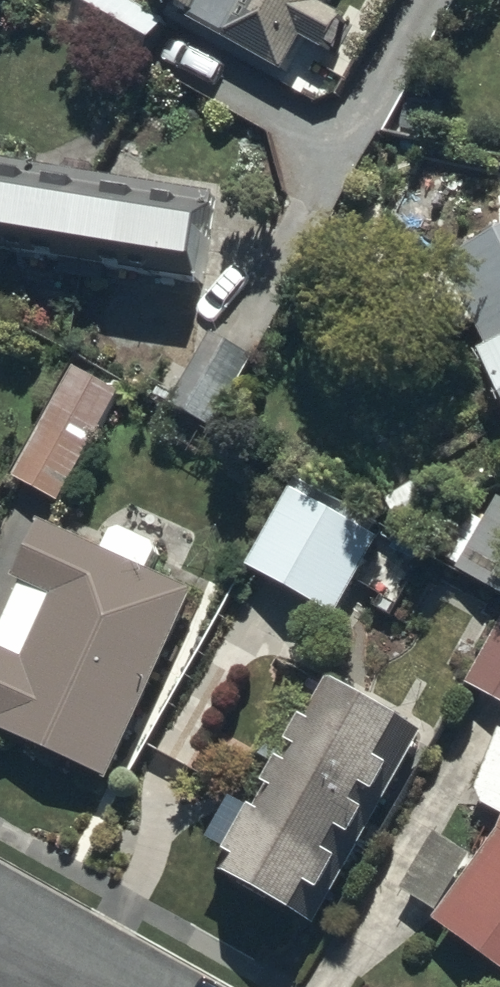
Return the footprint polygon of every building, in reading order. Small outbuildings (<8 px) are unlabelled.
[(125,0),(85,0),(72,24),(144,65),(167,24),(125,0)] [(341,0),(188,0),(223,19),(216,32),(246,48),(299,76),(319,40),(346,54),(360,27),(334,13),(341,0)] [(228,103),(248,67),(203,42),(183,78),(228,103)] [(225,195),(10,163),(0,231),(0,245),(213,277),(225,195)] [(459,269),(499,350),(499,249),(459,269)] [(91,385),(39,480),(76,501),(129,406),(91,385)] [(395,544),(305,497),(265,574),(354,621),(395,544)] [(469,574),(499,590),(499,516),(469,574)] [(205,599),(67,537),(0,683),(0,704),(130,763),(205,599)] [(467,692),(499,710),(499,629),(467,692)] [(429,744),(347,699),(243,886),(324,931),(429,744)] [(476,805),(499,814),(499,744),(476,805)] [(499,964),(499,833),(496,844),(442,923),(499,964)]
